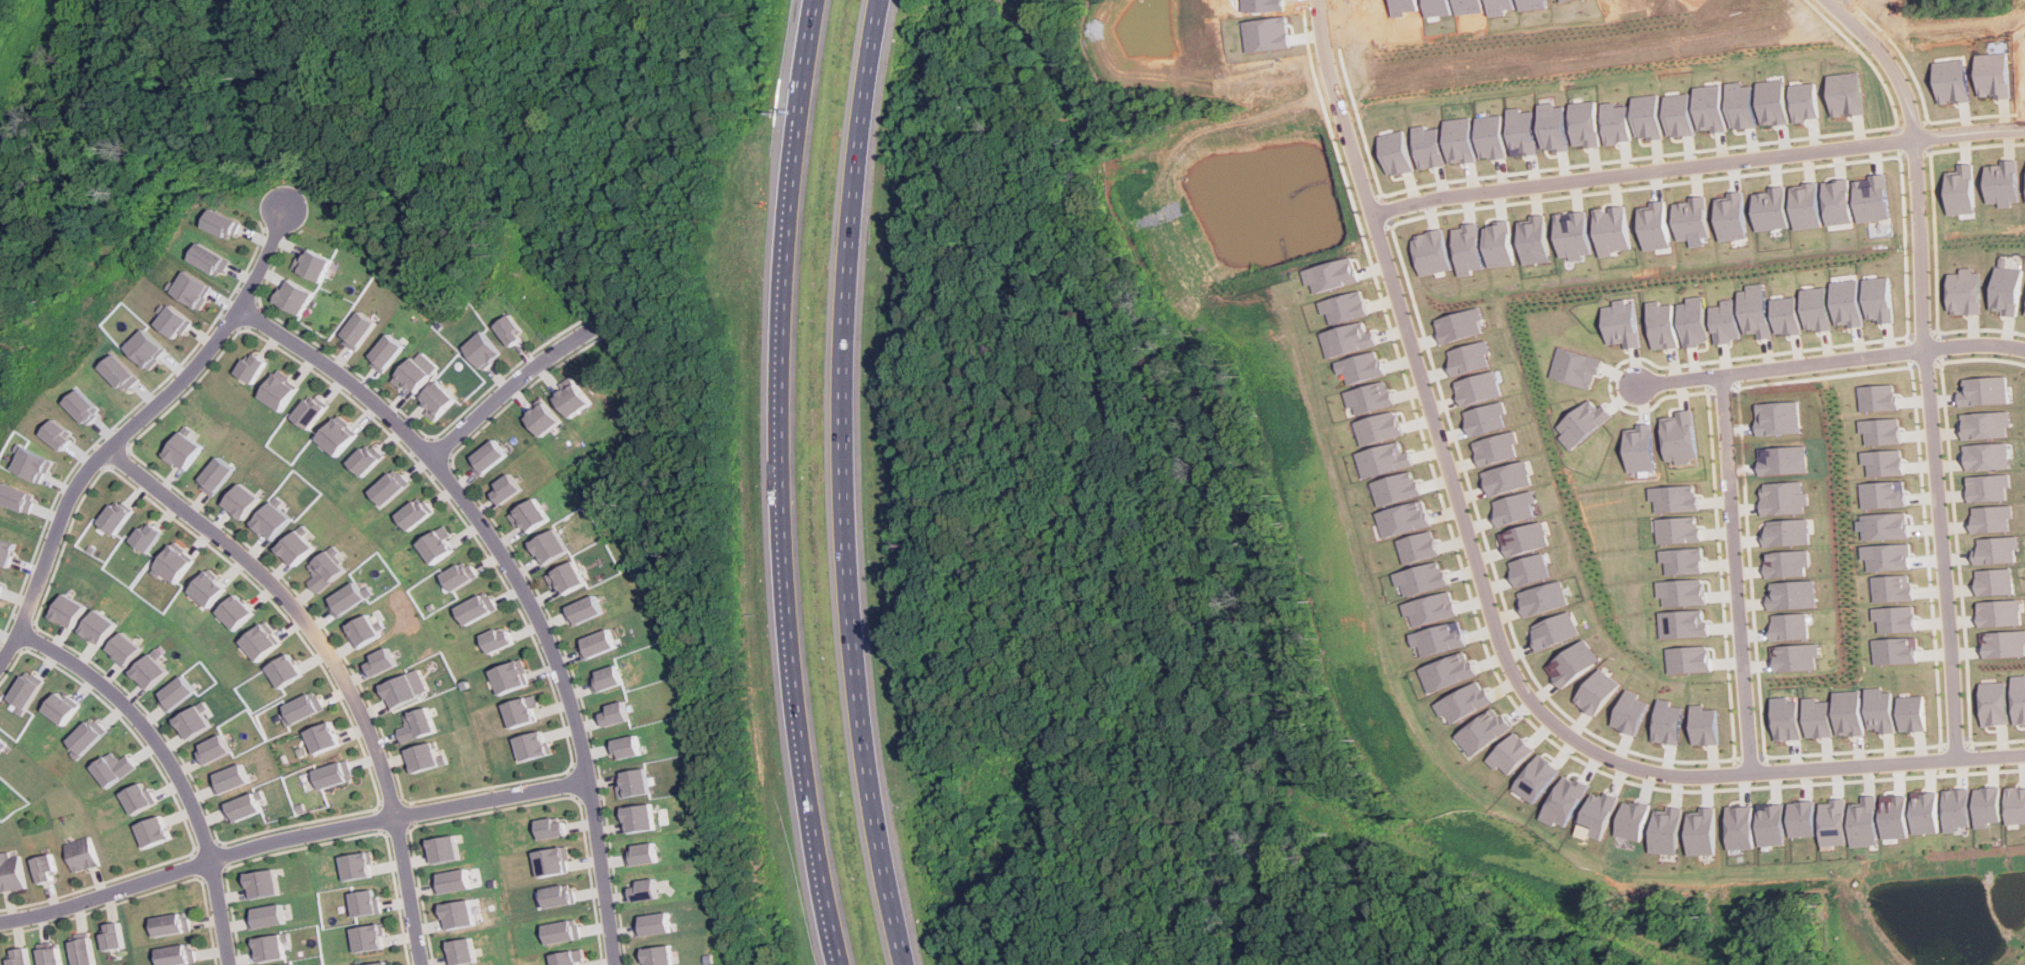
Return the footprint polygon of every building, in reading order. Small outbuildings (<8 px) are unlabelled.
[(1976,54),(1977,95),(1995,95),(1995,99),(2009,98),(2007,52),(1976,54)] [(1937,103),(1969,100),(1965,59),(1933,62),(1937,103)] [(1831,116),(1863,113),(1859,71),(1827,74),(1831,116)] [(1757,81),(1761,125),(1787,123),(1783,79),(1757,81)] [(1751,84),(1741,85),(1741,81),(1726,83),(1731,129),(1756,126),(1751,84)] [(1819,118),(1813,82),(1788,85),(1794,122),(1819,118)] [(1726,129),(1720,83),(1693,87),(1700,132),(1726,129)] [(1689,92),(1664,96),(1669,137),(1694,133),(1689,92)] [(1663,136),(1658,93),(1633,96),(1638,140),(1663,136)] [(1596,100),(1571,103),(1576,146),(1586,144),(1586,148),(1602,146),(1596,100)] [(1628,104),(1616,106),(1615,101),(1602,103),(1607,144),(1632,141),(1628,104)] [(1540,103),(1544,149),(1556,148),(1556,152),(1570,151),(1566,105),(1556,106),(1556,102),(1540,103)] [(1509,108),(1514,156),(1539,153),(1534,110),(1523,111),(1522,107),(1509,108)] [(1509,156),(1503,114),(1478,117),(1484,159),(1509,156)] [(1473,117),(1447,119),(1451,163),(1477,161),(1473,117)] [(1447,165),(1441,127),(1427,129),(1427,125),(1415,126),(1421,169),(1447,165)] [(1415,170),(1406,130),(1381,135),(1390,175),(1415,170)] [(2019,204),(2017,159),(2001,160),(2001,164),(1985,165),(1986,203),(1998,203),(1998,205),(2019,204)] [(1946,171),(1947,214),(1974,213),(1972,163),(1958,163),(1958,171),(1946,171)] [(1890,218),(1886,175),(1854,178),(1858,221),(1890,218)] [(1822,181),(1828,230),(1854,226),(1847,178),(1822,181)] [(1817,183),(1791,185),(1795,229),(1822,227),(1817,183)] [(1753,191),(1758,231),(1790,227),(1784,187),(1753,191)] [(1744,193),(1717,195),(1722,241),(1748,238),(1744,193)] [(1679,241),(1692,240),(1693,246),(1706,245),(1705,237),(1711,236),(1707,195),(1690,196),(1691,202),(1675,203),(1679,241)] [(1641,208),(1646,251),(1656,249),(1656,253),(1673,251),(1666,200),(1653,201),(1653,206),(1641,208)] [(1600,256),(1619,255),(1618,250),(1631,248),(1627,205),(1595,208),(1600,256)] [(238,239),(246,220),(218,209),(210,227),(238,239)] [(1588,210),(1556,214),(1560,258),(1570,256),(1570,261),(1585,259),(1584,254),(1592,254),(1588,210)] [(1551,261),(1544,213),(1533,214),(1534,220),(1519,222),(1525,264),(1551,261)] [(1515,264),(1510,219),(1501,220),(1502,224),(1485,226),(1490,267),(1515,264)] [(1478,222),(1463,224),(1464,227),(1453,229),(1459,276),(1473,274),(1472,269),(1484,267),(1478,222)] [(1443,229),(1412,236),(1421,275),(1451,269),(1443,229)] [(195,261),(226,276),(234,257),(203,243),(195,261)] [(333,259),(311,248),(305,261),(298,258),(294,268),(323,282),(333,259)] [(1361,282),(1354,257),(1306,269),(1310,286),(1316,284),(1318,293),(1361,282)] [(1991,308),(2002,309),(2002,314),(2017,317),(2024,269),(1998,265),(1991,308)] [(1950,273),(1951,314),(1983,313),(1982,269),(1961,269),(1961,272),(1950,273)] [(176,292),(202,309),(217,288),(190,270),(176,292)] [(1866,279),(1871,319),(1883,318),(1883,323),(1897,322),(1892,276),(1866,279)] [(1840,325),(1852,323),(1853,327),(1867,325),(1860,278),(1834,282),(1840,325)] [(278,302),(303,315),(315,292),(290,279),(278,302)] [(1746,334),(1759,332),(1759,339),(1773,337),(1767,282),(1749,284),(1750,290),(1742,291),(1746,334)] [(1804,289),(1810,331),(1835,328),(1829,286),(1804,289)] [(1370,314),(1363,289),(1322,301),(1326,314),(1331,313),(1334,324),(1370,314)] [(1710,340),(1705,295),(1688,297),(1689,302),(1681,303),(1685,348),(1700,346),(1700,342),(1710,340)] [(1774,299),(1778,335),(1804,332),(1800,296),(1774,299)] [(1642,346),(1635,298),(1615,300),(1616,305),(1605,306),(1610,344),(1625,342),(1626,348),(1642,346)] [(1712,307),(1717,343),(1742,340),(1736,298),(1721,299),(1722,305),(1712,307)] [(1654,349),(1679,347),(1675,303),(1663,305),(1662,300),(1649,301),(1654,349)] [(158,323),(178,340),(193,321),(174,305),(158,323)] [(1482,332),(1479,320),(1483,319),(1480,307),(1436,319),(1443,343),(1482,332)] [(375,322),(358,310),(338,339),(355,350),(375,322)] [(526,338),(521,331),(525,328),(515,314),(499,326),(514,347),(526,338)] [(1324,332),(1331,358),(1380,344),(1376,331),(1369,333),(1366,321),(1324,332)] [(128,347),(151,369),(169,350),(146,328),(128,347)] [(504,354),(486,331),(465,347),(484,370),(504,354)] [(383,372),(403,344),(386,333),(366,361),(383,372)] [(1447,350),(1454,375),(1489,366),(1486,353),(1490,352),(1487,340),(1447,350)] [(1553,379),(1596,388),(1602,357),(1559,348),(1553,379)] [(399,389),(404,384),(412,393),(437,366),(419,350),(390,381),(399,389)] [(1386,375),(1380,350),(1345,360),(1352,384),(1386,375)] [(268,359),(251,351),(239,375),(257,383),(268,359)] [(104,367),(127,392),(142,378),(119,353),(104,367)] [(290,382),(293,378),(280,369),(261,396),(283,411),(299,389),(290,382)] [(1501,395),(1494,370),(1455,382),(1462,406),(1501,395)] [(554,397),(569,417),(589,403),(570,376),(563,382),(567,387),(554,397)] [(1965,377),(1966,393),(1960,394),(1960,405),(2010,403),(2009,376),(1965,377)] [(1348,391),(1353,408),(1358,407),(1359,414),(1396,405),(1390,380),(1348,391)] [(419,399),(428,408),(423,413),(433,421),(455,398),(437,381),(419,399)] [(1862,411),(1899,409),(1897,384),(1861,385),(1862,411)] [(71,403),(90,424),(91,423),(93,425),(102,416),(100,414),(101,414),(100,413),(104,410),(101,407),(102,406),(86,389),(71,403)] [(328,406),(313,393),(294,416),(310,429),(328,406)] [(1559,427),(1564,433),(1560,437),(1572,451),(1614,415),(1604,403),(1599,408),(1591,398),(1559,427)] [(560,421),(543,400),(524,416),(540,437),(560,421)] [(1471,436),(1505,426),(1501,414),(1506,413),(1503,400),(1464,411),(1471,436)] [(1699,457),(1693,409),(1676,411),(1677,416),(1662,417),(1667,461),(1677,459),(1678,464),(1690,463),(1689,458),(1699,457)] [(1366,446),(1405,434),(1398,410),(1358,422),(1366,446)] [(1963,439),(2007,437),(2007,426),(2011,426),(2011,411),(1962,413),(1963,439)] [(357,435),(337,417),(318,438),(337,456),(357,435)] [(1902,443),(1901,418),(1860,419),(1860,434),(1866,433),(1866,444),(1902,443)] [(62,419),(75,430),(71,435),(78,441),(74,447),(73,446),(69,451),(49,435),(62,419)] [(1626,429),(1628,471),(1655,470),(1653,423),(1638,423),(1639,428),(1626,429)] [(200,434),(186,425),(165,457),(187,471),(204,445),(196,440),(200,434)] [(1516,456),(1513,444),(1517,443),(1514,430),(1473,441),(1479,466),(1516,456)] [(467,458),(479,475),(507,456),(495,439),(467,458)] [(1361,453),(1368,478),(1416,464),(1413,453),(1405,455),(1401,441),(1361,453)] [(27,442),(55,457),(59,458),(58,459),(61,461),(55,473),(52,472),(47,483),(21,468),(29,453),(23,450),(27,442)] [(350,462),(363,476),(384,455),(371,442),(350,462)] [(1965,470),(2008,468),(2008,442),(1964,444),(1965,470)] [(1805,446),(1758,447),(1759,474),(1806,472),(1805,446)] [(1863,465),(1868,464),(1868,476),(1904,474),(1902,449),(1862,451),(1863,465)] [(236,468),(219,456),(198,483),(215,496),(236,468)] [(1482,472),(1489,496),(1531,484),(1523,460),(1482,472)] [(370,491),(384,506),(409,482),(395,468),(370,491)] [(1375,481),(1381,505),(1422,495),(1416,471),(1375,481)] [(498,488),(491,493),(499,505),(521,489),(509,473),(495,483),(498,488)] [(1967,501),(2005,499),(2005,487),(2009,486),(2009,474),(1965,476),(1967,501)] [(31,511),(0,498),(0,490),(3,483),(10,486),(12,481),(38,492),(38,493),(41,495),(39,500),(41,501),(36,512),(32,511),(31,511)] [(1805,492),(1802,492),(1802,481),(1761,483),(1762,514),(1806,513),(1805,492)] [(1863,508),(1905,506),(1904,481),(1861,482),(1863,508)] [(245,519),(262,497),(242,482),(225,504),(245,519)] [(1649,487),(1650,501),(1655,501),(1656,512),(1699,510),(1697,485),(1649,487)] [(1492,501),(1499,526),(1534,515),(1530,502),(1534,501),(1531,490),(1492,501)] [(409,531),(432,512),(420,496),(396,515),(409,531)] [(513,526),(520,523),(524,532),(547,520),(535,498),(507,513),(513,526)] [(137,510),(119,499),(104,523),(121,534),(137,510)] [(1387,537),(1432,525),(1425,499),(1380,512),(1387,537)] [(252,524),(271,541),(292,518),(273,501),(252,524)] [(1969,506),(1970,532),(2007,531),(2007,517),(2011,517),(2010,505),(1969,506)] [(1863,540),(1908,538),(1907,512),(1862,514),(1863,540)] [(1702,542),(1702,524),(1697,524),(1697,516),(1657,517),(1658,543),(1702,542)] [(1764,520),(1765,546),(1809,544),(1808,518),(1764,520)] [(151,553),(167,532),(152,520),(136,541),(151,553)] [(1506,557),(1548,545),(1541,521),(1499,532),(1506,557)] [(454,548),(446,536),(449,534),(443,525),(417,543),(431,564),(454,548)] [(566,551),(554,528),(526,543),(538,566),(566,551)] [(295,566),(315,547),(299,530),(279,549),(295,566)] [(1406,563),(1441,555),(1435,530),(1401,538),(1406,563)] [(13,566),(17,556),(19,556),(21,552),(19,551),(22,544),(0,535),(0,561),(13,566)] [(2011,562),(2011,549),(2015,549),(2015,536),(1975,538),(1975,549),(1970,549),(1971,564),(2011,562)] [(181,583),(197,557),(175,543),(156,573),(162,578),(165,573),(181,583)] [(340,553),(334,545),(308,565),(316,575),(309,581),(318,592),(346,570),(335,556),(340,553)] [(1667,575),(1703,572),(1701,547),(1660,549),(1661,563),(1666,563),(1667,575)] [(1764,551),(1766,577),(1804,575),(1804,566),(1808,566),(1808,549),(1764,551)] [(1549,576),(1542,552),(1508,562),(1515,586),(1549,576)] [(469,560),(442,573),(450,590),(477,578),(469,560)] [(1400,586),(1405,585),(1408,596),(1449,585),(1442,560),(1397,573),(1400,586)] [(583,584),(573,561),(543,574),(548,586),(554,583),(559,594),(583,584)] [(1973,569),(1973,594),(2008,594),(2008,568),(1973,569)] [(229,588),(212,570),(192,589),(209,607),(229,588)] [(1911,600),(1910,574),(1872,575),(1873,602),(1911,600)] [(1567,604),(1560,579),(1517,592),(1525,617),(1567,604)] [(1663,606),(1705,604),(1704,579),(1657,581),(1658,598),(1663,597),(1663,606)] [(1815,607),(1814,580),(1769,582),(1770,609),(1815,607)] [(336,617),(366,599),(355,581),(326,599),(336,617)] [(495,609),(486,591),(455,606),(464,624),(495,609)] [(1459,615),(1453,591),(1405,602),(1409,617),(1414,615),(1417,626),(1459,615)] [(88,606),(68,592),(53,615),(73,629),(88,606)] [(236,630),(256,611),(239,593),(219,611),(236,630)] [(568,627),(600,613),(591,594),(560,608),(568,627)] [(2014,625),(2014,599),(1973,600),(1974,626),(2014,625)] [(1914,631),(1913,606),(1872,607),(1873,621),(1878,621),(1879,633),(1914,631)] [(118,623),(99,608),(82,631),(101,646),(118,623)] [(1660,611),(1661,638),(1708,636),(1708,622),(1703,622),(1703,609),(1660,611)] [(356,647),(386,631),(374,610),(345,626),(356,647)] [(1530,625),(1539,649),(1578,635),(1569,611),(1530,625)] [(1771,639),(1809,638),(1808,613),(1770,614),(1771,639)] [(1419,631),(1426,656),(1467,645),(1461,620),(1419,631)] [(241,641),(258,661),(283,641),(266,621),(241,641)] [(487,653),(513,644),(506,625),(480,634),(487,653)] [(581,659),(614,647),(606,628),(574,640),(581,659)] [(2020,656),(2019,643),(2024,643),(2023,630),(1977,632),(1978,657),(2020,656)] [(125,667),(143,648),(125,631),(107,650),(125,667)] [(1873,638),(1874,664),(1915,663),(1914,637),(1873,638)] [(1600,660),(1584,638),(1546,666),(1561,688),(1600,660)] [(1814,669),(1814,657),(1819,657),(1818,643),(1771,645),(1772,670),(1814,669)] [(1667,647),(1668,672),(1709,671),(1709,645),(1667,647)] [(373,677),(397,665),(388,647),(364,658),(373,677)] [(168,671),(159,660),(164,656),(156,648),(131,671),(148,690),(168,671)] [(1434,693),(1478,674),(1467,650),(1424,669),(1434,693)] [(278,687),(303,676),(292,654),(268,665),(278,687)] [(528,682),(518,658),(488,670),(499,694),(528,682)] [(587,674),(592,692),(621,684),(615,666),(587,674)] [(1620,683),(1600,667),(1575,700),(1595,715),(1620,683)] [(389,708),(427,693),(418,669),(379,685),(389,708)] [(8,707),(25,716),(44,678),(26,670),(8,707)] [(2024,679),(2023,675),(2008,675),(2010,723),(2024,722),(2024,679)] [(195,692),(184,676),(155,695),(166,711),(195,692)] [(1439,703),(1446,716),(1450,714),(1455,723),(1495,702),(1483,680),(1439,703)] [(1977,682),(1979,725),(2004,724),(2003,681),(1977,682)] [(1891,691),(1882,691),(1882,687),(1865,687),(1866,728),(1877,728),(1877,733),(1892,732),(1891,691)] [(1635,735),(1647,702),(1637,698),(1639,693),(1626,688),(1611,726),(1635,735)] [(292,722),(324,707),(315,690),(284,705),(292,722)] [(1835,735),(1861,734),(1860,690),(1833,691),(1835,735)] [(77,706),(59,691),(44,710),(62,725),(77,706)] [(509,727),(534,721),(531,708),(536,707),(533,695),(503,702),(509,727)] [(1898,731),(1923,730),(1922,695),(1896,696),(1898,731)] [(1797,699),(1788,700),(1788,696),(1771,697),(1774,740),(1799,739),(1797,699)] [(1802,698),(1805,738),(1831,736),(1827,700),(1816,701),(1815,697),(1802,698)] [(187,740),(210,726),(202,712),(208,709),(203,701),(174,719),(187,740)] [(602,727),(627,719),(622,701),(597,708),(602,727)] [(1676,744),(1682,707),(1657,704),(1651,740),(1676,744)] [(1691,744),(1716,744),(1716,708),(1703,709),(1703,704),(1690,704),(1691,744)] [(435,730),(427,706),(402,715),(406,725),(396,728),(401,742),(435,730)] [(1476,757),(1513,728),(1496,707),(1460,736),(1476,757)] [(75,748),(70,753),(76,760),(107,731),(93,716),(68,740),(75,748)] [(340,744),(331,721),(305,731),(314,754),(340,744)] [(521,761),(548,753),(541,729),(514,738),(521,761)] [(1490,760),(1500,769),(1503,766),(1511,774),(1535,748),(1517,731),(1490,760)] [(202,749),(196,752),(203,765),(230,752),(221,734),(200,744),(202,749)] [(608,740),(612,760),(639,754),(636,735),(608,740)] [(436,757),(431,741),(405,749),(412,772),(445,763),(443,755),(436,757)] [(126,754),(118,760),(112,751),(92,766),(107,787),(136,766),(126,754)] [(1561,768),(1540,753),(1515,788),(1536,803),(1561,768)] [(313,770),(320,789),(353,779),(346,759),(313,770)] [(215,794),(248,782),(241,763),(208,775),(215,794)] [(615,786),(617,798),(649,792),(644,767),(620,772),(622,784),(615,786)] [(1543,819),(1567,829),(1587,783),(1563,773),(1543,819)] [(121,793),(132,814),(155,803),(143,781),(121,793)] [(2000,822),(1999,786),(1974,787),(1975,828),(1989,827),(1989,822),(2000,822)] [(2005,787),(2007,828),(2019,827),(2018,823),(2024,823),(2024,786),(2005,787)] [(1968,788),(1943,789),(1944,832),(1957,832),(1957,826),(1970,826),(1968,788)] [(1938,832),(1937,790),(1912,791),(1913,833),(1938,832)] [(1591,792),(1577,830),(1602,839),(1618,796),(1604,791),(1602,796),(1591,792)] [(220,803),(227,822),(260,812),(253,792),(220,803)] [(1906,794),(1881,795),(1883,842),(1897,842),(1897,838),(1907,837),(1906,794)] [(1877,845),(1875,795),(1862,795),(1862,802),(1849,803),(1850,846),(1877,845)] [(1615,835),(1640,841),(1648,805),(1623,800),(1615,835)] [(1812,800),(1787,801),(1788,837),(1814,835),(1812,800)] [(1820,845),(1845,845),(1844,800),(1819,800),(1820,845)] [(620,808),(623,833),(654,828),(650,803),(620,808)] [(1783,844),(1781,803),(1756,804),(1758,845),(1783,844)] [(1726,849),(1752,848),(1751,805),(1725,806),(1726,849)] [(1654,809),(1649,852),(1675,855),(1681,807),(1666,806),(1666,810),(1654,809)] [(1713,806),(1698,807),(1698,812),(1686,812),(1687,855),(1714,854),(1713,806)] [(170,837),(161,814),(135,824),(144,848),(170,837)] [(565,836),(563,821),(553,822),(553,817),(536,819),(538,838),(565,836)] [(458,859),(453,835),(427,839),(431,863),(458,859)] [(71,872),(97,866),(91,837),(65,843),(71,872)] [(656,862),(654,842),(626,845),(628,865),(656,862)] [(567,873),(565,860),(568,860),(566,847),(534,850),(536,876),(567,873)] [(370,876),(368,862),(370,862),(369,851),(339,856),(342,880),(370,876)] [(24,889),(23,856),(11,856),(11,853),(0,854),(0,890),(24,889)] [(38,883),(57,880),(52,854),(34,857),(38,883)] [(436,895),(469,887),(465,867),(431,875),(436,895)] [(242,874),(246,899),(277,894),(272,868),(242,874)] [(632,901),(658,898),(656,878),(637,879),(638,886),(631,887),(632,901)] [(540,888),(543,908),(573,903),(570,884),(540,888)] [(378,913),(374,889),(349,892),(353,916),(378,913)] [(437,905),(442,930),(473,924),(468,899),(437,905)] [(249,929),(283,923),(279,903),(245,909),(249,929)] [(189,931),(187,912),(150,917),(153,937),(189,931)] [(635,915),(637,936),(672,932),(670,912),(635,915)] [(580,938),(576,918),(542,925),(546,945),(580,938)] [(121,949),(121,923),(102,923),(102,949),(121,949)] [(383,947),(378,923),(351,928),(355,952),(383,947)] [(283,949),(290,947),(287,931),(251,939),(256,963),(285,957),(283,949)] [(89,936),(69,940),(74,964),(94,964),(89,936)] [(469,937),(442,942),(446,964),(451,964),(473,961),(469,937)] [(158,964),(175,964),(196,961),(192,942),(155,949),(158,964)] [(672,944),(639,949),(641,963),(645,962),(646,964),(675,964),(672,944)] [(37,950),(40,964),(62,964),(58,946),(37,950)] [(28,948),(8,950),(9,964),(29,964),(28,948)] [(580,948),(550,954),(552,964),(577,964),(576,957),(582,956),(580,948)]
